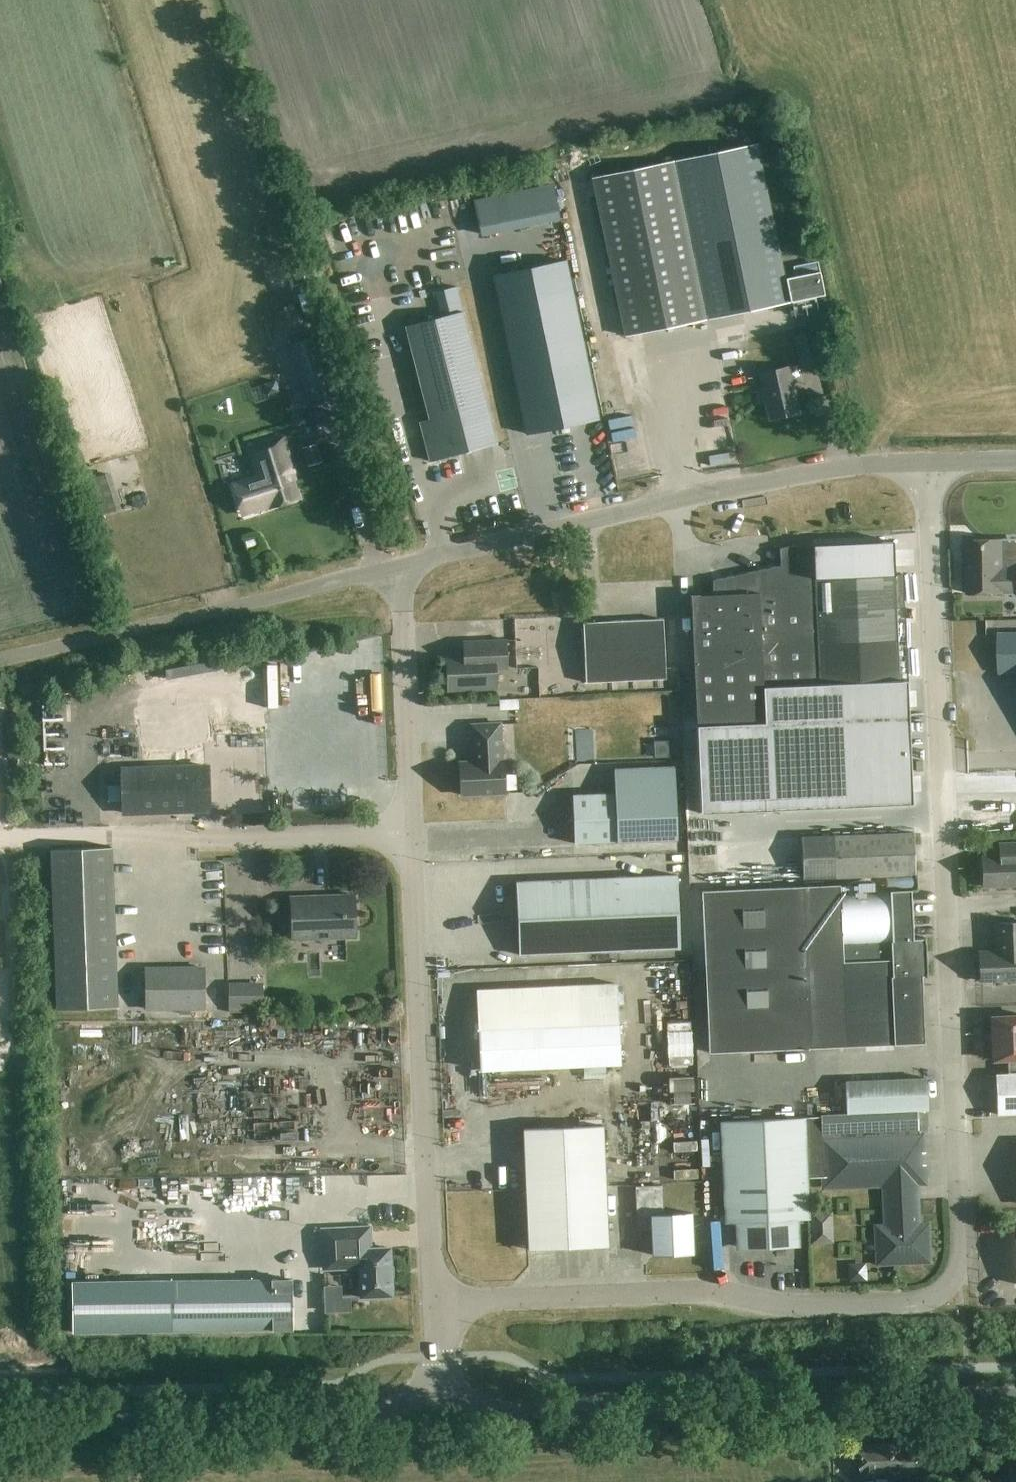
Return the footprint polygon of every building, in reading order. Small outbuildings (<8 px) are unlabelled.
[(672,160),(707,317),(787,299),(751,142),(672,160)] [(668,160),(589,179),(624,336),(704,318),(668,160)] [(558,219),(551,185),(472,201),(479,235),(558,219)] [(566,261),(494,276),(526,433),(599,418),(566,261)] [(463,310),(405,325),(429,418),(419,421),(430,461),(497,444),(463,310)] [(817,330),(794,335),(800,365),(823,360),(817,330)] [(323,332),(291,342),(309,401),(341,391),(323,332)] [(771,419),(799,412),(789,366),(761,373),(771,419)] [(270,508),(300,499),(292,474),(295,473),(283,437),(249,447),(260,481),(262,480),(270,508)] [(316,444),(303,448),(309,465),(321,461),(316,444)] [(97,474),(111,507),(125,501),(111,469),(97,474)] [(248,547),(257,544),(255,538),(246,541),(248,547)] [(966,540),(966,592),(1002,592),(1002,589),(1015,589),(1015,571),(1003,571),(1003,539),(966,540)] [(712,594),(690,595),(696,726),(700,813),(913,806),(907,678),(898,679),(893,541),(813,545),(814,565),(801,566),(796,545),(795,545),(796,550),(785,552),(785,564),(712,580),(712,594)] [(585,683),(654,680),(655,688),(662,687),(662,680),(667,679),(664,618),(582,621),(585,683)] [(998,633),(999,673),(1015,673),(1015,633),(998,633)] [(495,669),(507,668),(506,640),(463,642),(464,656),(447,657),(448,690),(496,688),(495,669)] [(172,690),(193,687),(191,673),(170,676),(172,690)] [(212,697),(177,702),(180,724),(214,720),(212,697)] [(461,795),(505,793),(504,761),(502,761),(500,724),(472,725),(473,762),(460,762),(461,795)] [(289,750),(301,750),(301,725),(264,726),(265,746),(289,745),(289,750)] [(312,752),(302,753),(303,797),(313,797),(312,752)] [(124,772),(125,813),(206,810),(205,765),(162,766),(163,770),(124,772)] [(615,793),(572,795),(574,843),(677,839),(675,766),(614,769),(615,793)] [(890,834),(832,836),(801,837),(803,877),(914,873),(913,834),(911,834),(910,814),(889,815),(890,834)] [(999,843),(999,856),(982,856),(983,886),(1015,885),(1015,842),(999,843)] [(56,1011),(116,1009),(111,849),(51,851),(56,1011)] [(680,948),(676,875),(516,883),(519,955),(680,948)] [(847,1042),(924,1038),(921,976),(926,976),(925,938),(919,939),(917,889),(840,893),(840,883),(702,889),(709,1053),(848,1046),(847,1042)] [(293,939),(356,937),(355,895),(291,897),(293,939)] [(210,918),(227,915),(225,903),(208,907),(210,918)] [(1015,979),(1015,922),(996,923),(996,952),(978,952),(979,980),(1015,979)] [(146,1008),(205,1008),(204,968),(146,968),(146,1008)] [(617,983),(477,990),(479,1030),(480,1070),(621,1064),(617,983)] [(232,984),(231,1004),(268,1005),(269,985),(232,984)] [(673,1064),(698,1063),(696,1016),(672,1017),(673,1064)] [(992,1017),(994,1060),(1007,1059),(1008,1073),(996,1074),(997,1114),(1015,1113),(1015,1016),(992,1017)] [(110,1037),(110,1026),(87,1026),(87,1037),(110,1037)] [(584,1067),(584,1078),(606,1077),(605,1066),(584,1067)] [(673,1117),(703,1116),(701,1072),(671,1073),(673,1117)] [(846,1082),(847,1114),(918,1110),(927,1110),(926,1078),(846,1082)] [(282,1115),(295,1114),(295,1097),(282,1097),(282,1115)] [(806,1178),(824,1177),(824,1187),(884,1184),(886,1227),(878,1228),(880,1262),(894,1261),(894,1257),(925,1256),(925,1246),(927,1246),(926,1232),(918,1232),(916,1183),(924,1182),(922,1134),(919,1134),(918,1110),(847,1114),(821,1115),(821,1117),(722,1121),(727,1223),(739,1222),(740,1242),(797,1239),(796,1220),(808,1219),(806,1178)] [(257,1134),(275,1132),(274,1122),(256,1124),(257,1134)] [(529,1250),(608,1246),(603,1125),(523,1128),(529,1250)] [(672,1147),(673,1127),(662,1127),(661,1147),(672,1147)] [(148,1194),(216,1191),(216,1180),(148,1183),(148,1194)] [(92,1210),(113,1209),(112,1197),(91,1198),(92,1210)] [(834,1242),(833,1211),(811,1211),(811,1243),(834,1242)] [(692,1213),(651,1214),(653,1257),(694,1256),(692,1213)] [(322,1229),(323,1262),(324,1269),(359,1267),(361,1298),(392,1296),(390,1248),(370,1249),(369,1227),(322,1229)] [(72,1282),(72,1332),(293,1329),(292,1279),(72,1282)] [(860,1479),(933,1476),(932,1444),(906,1444),(906,1442),(873,1443),(873,1445),(859,1446),(860,1479)]
